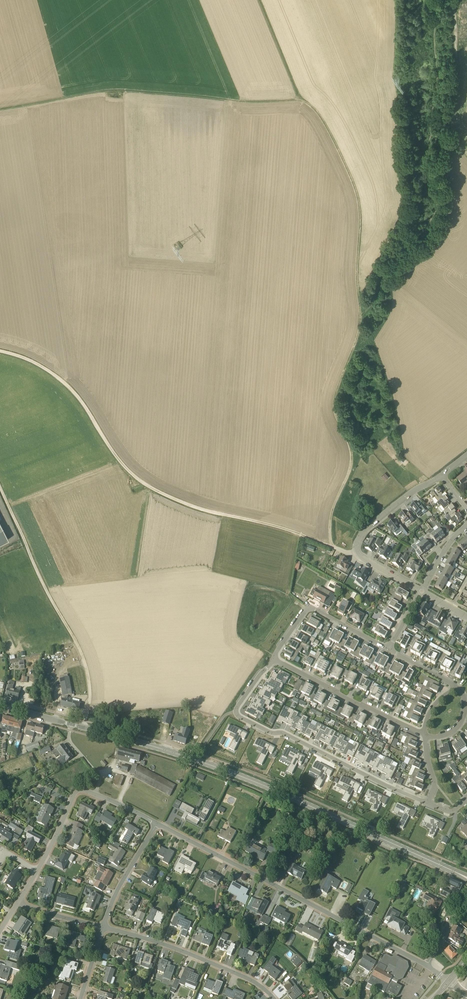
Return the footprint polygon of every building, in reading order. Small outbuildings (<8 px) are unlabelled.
[(371,458),(366,450),(363,452),(364,454),(363,456),(367,461),(371,458)] [(464,471),(465,472),(457,479),(462,486),(466,483),(466,468),(464,471)] [(441,493),(443,491),(440,487),(434,492),(433,491),(431,493),(432,493),(429,495),(433,499),(432,499),(434,501),(434,502),(435,504),(436,504),(443,498),(441,496),(442,495),(441,493)] [(443,512),(450,507),(448,504),(449,503),(447,501),(450,499),(446,495),(443,498),(436,504),(439,508),(438,509),(442,513),(443,512)] [(423,514),(426,512),(427,513),(428,513),(430,516),(431,515),(428,510),(424,505),(421,507),(417,502),(410,507),(417,515),(421,511),(423,514)] [(457,515),(455,513),(456,512),(454,510),(456,508),(453,504),(450,507),(443,512),(450,521),(457,515)] [(408,514),(405,511),(399,516),(405,523),(409,520),(411,523),(416,519),(410,512),(408,514)] [(456,525),(463,520),(461,518),(463,516),(460,512),(457,515),(450,521),(453,525),(454,523),(456,525)] [(399,527),(394,520),(387,525),(390,528),(388,530),(390,533),(393,532),(394,533),(400,529),(402,531),(406,536),(409,534),(402,525),(399,527)] [(442,527),(441,527),(439,524),(438,523),(436,525),(439,529),(435,533),(441,540),(445,536),(442,532),(444,530),(447,533),(449,531),(444,525),(442,527)] [(441,540),(435,533),(433,530),(426,535),(430,541),(433,539),(436,543),(441,540)] [(430,541),(426,535),(423,538),(425,541),(421,544),(427,551),(431,548),(427,543),(430,541)] [(378,547),(382,542),(376,539),(374,542),(370,539),(365,548),(372,552),(375,546),(378,547)] [(421,544),(418,541),(411,547),(413,549),(416,552),(419,550),(422,554),(427,551),(421,544)] [(466,548),(466,547),(462,542),(458,546),(463,552),(466,548)] [(385,547),(382,546),(378,553),(381,555),(380,556),(386,560),(392,550),(385,546),(385,547)] [(463,561),(464,560),(459,557),(461,553),(454,549),(451,555),(463,561)] [(405,563),(411,553),(408,552),(406,551),(405,551),(403,554),(401,557),(397,554),(392,563),(399,567),(402,561),(405,563)] [(463,561),(451,555),(448,560),(455,564),(457,560),(462,562),(463,561)] [(345,573),(350,566),(350,565),(347,563),(348,562),(341,558),(337,566),(341,568),(340,570),(345,573)] [(454,570),(452,569),(455,564),(448,560),(445,565),(447,566),(459,573),(459,572),(454,569),(454,570)] [(417,572),(421,566),(423,563),(420,561),(419,562),(418,562),(417,563),(416,565),(410,561),(407,565),(408,566),(406,569),(410,571),(410,573),(412,574),(414,570),(417,572)] [(459,573),(447,566),(444,572),(451,576),(453,571),(458,574),(459,573)] [(361,572),(356,570),(353,575),(358,578),(357,578),(364,582),(369,573),(362,570),(361,572)] [(453,584),(454,582),(449,579),(451,576),(444,572),(441,577),(453,584)] [(453,584),(441,577),(438,582),(445,586),(447,582),(452,585),(453,584)] [(380,594),(386,583),(380,580),(378,584),(372,580),(370,585),(367,583),(362,593),(365,595),(367,591),(373,594),(375,591),(380,594)] [(445,586),(438,582),(435,587),(444,593),(447,587),(445,586)] [(340,592),(342,587),(337,584),(334,589),(340,592)] [(320,602),(328,607),(329,607),(335,595),(319,587),(317,591),(317,590),(313,598),(320,602)] [(403,592),(399,589),(397,593),(394,591),(392,597),(399,601),(401,598),(402,598),(401,598),(402,597),(406,600),(409,595),(407,593),(406,592),(403,592)] [(398,604),(399,601),(392,597),(389,602),(391,603),(389,606),(395,610),(399,612),(402,608),(397,605),(398,604)] [(353,604),(347,601),(345,604),(343,602),(342,605),(340,604),(338,608),(340,608),(338,612),(343,615),(346,610),(349,612),(353,604)] [(417,613),(428,619),(430,616),(432,611),(429,609),(430,608),(429,607),(422,604),(417,613)] [(393,613),(395,610),(389,606),(387,605),(384,611),(386,612),(384,615),(390,618),(394,621),(397,616),(393,614),(393,613)] [(364,616),(354,611),(350,619),(353,621),(356,622),(360,624),(360,623),(363,624),(368,616),(364,615),(364,616)] [(434,625),(436,625),(437,623),(440,624),(445,616),(438,612),(435,619),(430,616),(428,619),(427,621),(434,625)] [(388,621),(390,618),(384,615),(382,614),(379,619),(381,620),(379,624),(385,627),(390,630),(392,625),(388,622),(388,621),(388,622),(389,621),(388,621)] [(307,624),(317,629),(321,620),(313,616),(309,622),(308,621),(307,624)] [(445,620),(439,631),(440,632),(446,635),(447,633),(451,635),(458,623),(449,618),(448,622),(445,620)] [(384,630),(385,627),(379,624),(377,622),(374,628),(376,629),(374,633),(379,635),(381,638),(382,637),(385,638),(387,634),(383,631),(383,630),(384,630)] [(317,629),(307,624),(304,629),(303,629),(301,632),(311,637),(314,633),(319,635),(321,632),(317,629)] [(466,638),(466,628),(464,627),(460,633),(457,632),(454,637),(460,640),(460,639),(462,636),(466,639),(466,638)] [(339,633),(334,630),(331,636),(329,634),(325,640),(330,643),(332,641),(334,642),(339,633)] [(311,637),(301,632),(298,637),(297,637),(296,640),(306,645),(308,640),(313,643),(315,640),(311,637)] [(340,649),(344,642),(341,641),(344,635),(339,633),(334,642),(336,643),(335,646),(340,649)] [(412,637),(409,635),(408,638),(405,636),(400,646),(405,648),(408,643),(411,645),(414,638),(412,637)] [(415,654),(422,641),(420,640),(415,637),(414,638),(411,645),(413,646),(411,651),(415,654)] [(354,641),(349,638),(346,644),(344,642),(340,649),(345,651),(347,649),(349,650),(354,641)] [(306,645),(296,640),(293,645),(292,645),(290,648),(299,652),(300,653),(303,648),(308,651),(310,647),(306,645)] [(355,657),(359,650),(356,649),(359,643),(356,642),(354,641),(349,650),(351,651),(350,654),(355,657)] [(429,646),(424,643),(424,642),(422,641),(415,654),(420,656),(423,651),(426,653),(429,646)] [(369,649),(364,646),(361,652),(359,650),(355,657),(360,660),(362,657),(364,658),(369,649)] [(435,653),(433,651),(434,649),(429,646),(426,653),(428,654),(426,659),(430,662),(435,653)] [(294,661),(299,652),(290,648),(287,653),(286,653),(285,656),(294,661)] [(370,665),(374,658),(371,657),(374,652),(369,649),(364,658),(366,660),(365,662),(370,665)] [(444,654),(439,651),(438,654),(435,653),(430,662),(435,665),(438,659),(441,661),(444,654)] [(450,660),(448,659),(451,654),(446,651),(444,654),(441,661),(443,662),(440,667),(445,670),(450,660)] [(318,659),(321,654),(317,652),(315,657),(310,654),(308,657),(305,663),(305,664),(308,666),(308,665),(314,668),(316,664),(318,659)] [(384,657),(379,654),(376,660),(374,658),(370,665),(375,668),(377,665),(379,666),(384,657)] [(384,657),(379,666),(379,667),(379,666),(381,667),(380,670),(385,673),(389,666),(386,665),(389,659),(384,657)] [(318,659),(316,664),(318,666),(317,669),(321,671),(325,662),(318,659)] [(445,670),(450,673),(453,667),(456,669),(459,662),(454,659),(453,662),(450,660),(445,670)] [(325,662),(321,671),(325,673),(327,670),(329,671),(332,666),(325,662)] [(455,676),(459,678),(460,678),(464,672),(465,672),(466,672),(466,669),(466,667),(466,666),(464,665),(462,664),(461,663),(460,663),(459,662),(456,669),(458,670),(455,676)] [(389,666),(385,673),(390,676),(392,673),(394,675),(399,665),(394,663),(391,668),(389,666)] [(399,665),(394,675),(394,674),(396,676),(395,678),(400,681),(404,674),(401,673),(404,667),(399,665)] [(339,669),(334,678),(338,680),(340,677),(343,678),(344,676),(346,671),(347,670),(340,666),(339,669)] [(335,667),(330,676),(334,678),(339,669),(335,667)] [(400,681),(397,687),(399,689),(401,686),(400,686),(402,682),(405,683),(405,684),(404,684),(408,687),(409,685),(411,682),(410,681),(413,676),(414,673),(413,673),(413,672),(409,670),(407,674),(406,676),(404,674),(400,681)] [(273,673),(270,677),(281,683),(284,678),(288,680),(290,676),(280,671),(278,675),(273,673)] [(346,671),(344,676),(346,678),(345,681),(349,683),(353,674),(346,671)] [(353,674),(349,683),(353,685),(357,676),(353,674)] [(63,697),(72,695),(69,677),(60,679),(63,697)] [(266,681),(264,686),(275,692),(277,687),(281,689),(283,687),(284,684),(281,683),(270,677),(268,682),(266,681)] [(426,678),(425,681),(428,683),(426,687),(426,688),(432,691),(437,693),(439,689),(437,688),(439,684),(426,678)] [(363,679),(358,688),(362,690),(367,681),(363,679)] [(297,683),(294,689),(298,691),(301,685),(303,682),(299,680),(297,683)] [(367,681),(362,690),(366,692),(368,689),(371,690),(373,686),(373,685),(367,681)] [(301,692),(301,693),(305,695),(310,686),(306,684),(304,687),(301,692)] [(419,684),(418,688),(421,689),(419,694),(427,698),(430,700),(432,696),(430,695),(432,691),(426,688),(426,687),(419,684)] [(12,699),(14,691),(12,690),(13,686),(9,685),(6,697),(12,699)] [(260,690),(258,695),(269,701),(271,696),(275,698),(278,693),(275,692),(264,686),(262,690),(260,690)] [(305,695),(304,696),(308,698),(311,700),(314,694),(315,693),(312,691),(314,688),(310,686),(305,695)] [(371,690),(370,692),(372,693),(371,697),(375,699),(379,689),(373,686),(371,690)] [(18,700),(21,688),(16,687),(15,691),(14,691),(12,699),(18,700)] [(379,689),(375,699),(379,701),(381,697),(383,699),(386,693),(379,689)] [(311,700),(310,702),(313,703),(317,705),(318,703),(322,694),(318,692),(316,696),(314,694),(311,700)] [(419,694),(414,692),(413,695),(416,697),(414,702),(413,702),(423,706),(425,707),(427,703),(425,702),(427,698),(419,694)] [(386,693),(383,699),(386,700),(384,703),(388,706),(393,696),(386,693)] [(322,694),(318,703),(322,705),(324,707),(327,701),(325,700),(326,696),(322,694)] [(393,696),(388,706),(392,708),(394,704),(397,706),(401,697),(394,694),(394,695),(393,696)] [(254,698),(252,703),(263,709),(265,705),(269,706),(270,704),(271,702),(269,701),(258,695),(255,699),(254,698)] [(72,701),(73,698),(67,697),(67,700),(62,699),(60,707),(78,711),(80,704),(72,701)] [(323,709),(326,711),(326,710),(327,708),(331,710),(336,701),(332,699),(330,703),(327,701),(324,707),(323,709)] [(410,700),(408,703),(412,705),(409,710),(419,715),(421,715),(423,711),(421,710),(423,706),(413,702),(414,702),(410,700)] [(336,701),(331,710),(335,712),(338,714),(341,708),(338,707),(340,703),(336,701)] [(248,707),(245,712),(256,718),(259,713),(262,715),(263,715),(264,713),(265,710),(263,709),(252,703),(249,708),(248,707)] [(338,714),(337,716),(339,718),(341,715),(345,717),(349,708),(345,706),(343,710),(341,708),(338,714)] [(282,710),(277,721),(282,724),(283,722),(287,724),(294,711),(289,708),(287,712),(282,710)] [(349,708),(345,717),(349,719),(348,721),(348,722),(350,723),(351,722),(354,715),(352,714),(353,710),(349,708)] [(406,708),(405,711),(408,713),(406,718),(417,724),(419,720),(419,719),(417,718),(419,715),(409,710),(407,708),(406,708)] [(165,711),(162,723),(169,725),(173,713),(165,711)] [(294,711),(287,724),(291,727),(290,728),(296,731),(296,729),(301,719),(297,717),(299,713),(294,711)] [(354,715),(351,722),(353,724),(354,722),(358,724),(363,715),(359,713),(357,716),(354,715)] [(363,715),(358,724),(362,726),(365,727),(366,726),(368,722),(365,721),(367,717),(363,715)] [(7,730),(8,726),(10,718),(3,716),(2,725),(2,731),(0,730),(0,738),(1,738),(2,733),(7,734),(7,731),(7,730)] [(301,719),(296,729),(301,731),(300,733),(305,735),(311,724),(306,722),(308,718),(303,716),(301,719)] [(13,733),(17,720),(10,718),(8,726),(7,730),(7,731),(11,733),(10,736),(12,736),(13,735),(13,733)] [(368,722),(366,726),(373,729),(377,720),(373,718),(372,721),(369,719),(368,722)] [(21,730),(23,722),(17,720),(13,733),(13,735),(16,736),(18,729),(21,730)] [(377,720),(373,729),(377,731),(376,733),(379,734),(382,727),(379,726),(381,722),(377,720)] [(25,735),(33,738),(34,736),(35,732),(43,734),(44,728),(28,723),(25,735)] [(311,724),(305,735),(310,738),(312,733),(316,735),(317,735),(320,729),(322,725),(317,723),(315,727),(311,724)] [(227,728),(226,731),(236,736),(233,740),(231,744),(229,748),(235,750),(236,747),(241,738),(245,740),(248,733),(247,733),(247,734),(239,730),(239,729),(234,726),(234,727),(229,725),(227,728)] [(387,725),(382,734),(386,736),(391,727),(387,725)] [(391,727),(386,736),(393,739),(396,734),(393,732),(395,729),(391,727)] [(317,735),(314,740),(319,743),(320,741),(324,744),(331,730),(327,728),(325,731),(320,729),(317,735)] [(331,730),(324,744),(329,746),(328,747),(330,748),(333,750),(334,748),(339,739),(334,736),(336,732),(331,730)] [(185,745),(189,734),(183,732),(183,734),(181,734),(181,735),(177,735),(178,733),(176,733),(175,734),(173,741),(177,742),(185,745)] [(404,734),(403,737),(406,738),(404,743),(405,744),(416,748),(418,744),(416,744),(418,739),(404,733),(404,734)] [(339,739),(334,748),(338,751),(337,752),(342,754),(342,755),(348,743),(343,741),(345,737),(341,735),(339,739)] [(466,747),(459,737),(455,740),(457,744),(452,747),(457,753),(466,747)] [(255,742),(253,745),(263,750),(261,754),(258,759),(257,762),(262,765),(264,761),(269,752),(272,754),(275,747),(274,748),(266,744),(267,743),(262,741),(261,741),(256,739),(255,742)] [(27,753),(40,748),(38,743),(38,742),(25,746),(27,753)] [(348,743),(342,755),(347,757),(348,756),(353,758),(355,754),(360,744),(355,742),(353,746),(348,743)] [(405,744),(404,747),(407,748),(405,754),(408,755),(416,759),(418,755),(416,754),(418,750),(416,748),(405,744)] [(451,755),(448,744),(442,745),(443,749),(438,751),(440,758),(450,755),(451,755)] [(63,757),(69,752),(63,745),(53,753),(56,757),(59,755),(60,756),(61,755),(62,756),(63,757)] [(356,754),(354,759),(358,761),(357,762),(362,765),(368,754),(363,751),(365,747),(361,745),(356,754)] [(41,755),(51,751),(49,747),(39,750),(41,755)] [(139,762),(141,754),(120,748),(117,759),(128,762),(129,759),(139,762)] [(285,752),(284,754),(293,759),(291,763),(289,768),(287,771),(292,774),(294,771),(299,761),(302,763),(305,756),(305,757),(296,753),(297,752),(292,750),(291,751),(287,748),(285,752)] [(73,758),(69,752),(63,757),(62,756),(58,759),(62,765),(66,762),(67,763),(73,758)] [(368,754),(362,765),(368,767),(368,766),(372,768),(378,758),(379,755),(375,752),(373,756),(368,754)] [(405,754),(403,756),(406,758),(407,758),(410,760),(408,765),(412,767),(415,768),(420,770),(421,766),(419,765),(421,761),(416,759),(408,755),(405,754)] [(372,768),(372,769),(377,772),(377,771),(382,773),(389,759),(384,757),(382,761),(378,758),(372,768)] [(51,767),(55,764),(54,762),(51,759),(46,762),(51,767)] [(389,759),(382,773),(385,775),(386,775),(385,777),(388,778),(391,779),(396,768),(391,765),(393,762),(389,759)] [(313,766),(311,768),(321,773),(319,777),(316,782),(315,785),(320,788),(322,785),(327,775),(330,777),(333,771),(332,772),(324,767),(325,767),(320,764),(319,765),(314,762),(313,766)] [(137,767),(138,765),(133,764),(130,774),(135,775),(134,777),(170,796),(176,785),(140,766),(137,767)] [(415,768),(412,776),(423,782),(425,778),(423,777),(425,772),(420,770),(415,768)] [(120,787),(124,777),(116,774),(112,783),(120,787)] [(466,790),(466,789),(465,788),(466,786),(466,784),(461,777),(459,774),(456,776),(458,779),(454,782),(462,792),(466,790)] [(340,780),(339,782),(348,787),(346,791),(344,796),(342,799),(348,802),(349,799),(354,790),(357,791),(361,785),(360,785),(360,786),(352,782),(352,781),(347,778),(347,779),(342,776),(340,780)] [(411,776),(409,779),(412,781),(410,786),(422,791),(424,787),(422,786),(424,782),(423,782),(412,776),(411,776)] [(384,806),(385,806),(387,807),(390,802),(381,798),(382,797),(376,795),(371,793),(368,799),(378,804),(374,813),(379,815),(384,806)] [(184,815),(182,818),(197,826),(200,821),(204,823),(214,803),(208,800),(198,820),(191,816),(194,810),(182,804),(179,810),(186,813),(185,815),(184,815)] [(90,807),(82,804),(80,809),(81,809),(77,816),(84,820),(88,813),(91,814),(94,808),(90,806),(90,807)] [(395,814),(399,805),(395,814),(400,816),(401,815),(405,817),(400,827),(406,829),(411,818),(415,819),(418,813),(417,813),(417,814),(408,810),(409,809),(404,807),(404,808),(399,805),(395,814)] [(52,814),(54,809),(45,806),(38,822),(46,827),(46,826),(45,826),(50,816),(51,817),(51,816),(50,815),(51,813),(52,814)] [(109,816),(111,814),(105,811),(103,815),(98,813),(94,820),(100,823),(101,820),(107,824),(112,827),(113,827),(117,820),(109,816)] [(440,830),(442,831),(444,832),(446,826),(438,822),(438,821),(433,819),(433,820),(428,817),(425,823),(435,828),(430,837),(436,840),(440,830)] [(2,824),(0,827),(0,834),(2,835),(2,834),(3,835),(10,840),(12,836),(18,840),(23,831),(17,827),(16,830),(9,826),(8,827),(2,824)] [(136,836),(139,831),(128,824),(125,829),(129,831),(125,837),(122,836),(120,840),(123,841),(122,842),(127,844),(133,834),(136,836)] [(39,843),(41,839),(31,833),(33,829),(28,826),(25,832),(28,834),(27,837),(30,839),(28,842),(28,841),(24,849),(31,852),(36,843),(35,842),(39,843)] [(83,832),(81,831),(74,828),(73,828),(71,834),(72,834),(69,841),(67,840),(67,841),(66,844),(73,848),(75,849),(76,849),(77,848),(79,848),(79,846),(77,845),(81,835),(83,832)] [(230,843),(236,832),(233,829),(230,834),(226,832),(221,829),(218,836),(230,843)] [(125,852),(119,848),(120,845),(114,842),(112,844),(110,843),(108,848),(111,849),(116,852),(113,858),(111,857),(109,861),(117,866),(120,862),(119,862),(125,852)] [(257,845),(257,846),(250,842),(245,851),(253,855),(254,854),(258,856),(257,858),(263,861),(266,855),(264,854),(266,850),(257,845)] [(273,845),(272,848),(270,852),(275,855),(279,848),(273,845)] [(168,851),(161,847),(157,855),(164,858),(163,862),(168,864),(174,853),(169,850),(168,851)] [(66,851),(64,855),(63,854),(60,859),(61,859),(60,861),(58,860),(55,866),(63,870),(66,865),(68,861),(72,863),(75,857),(71,855),(72,854),(66,851)] [(192,872),(196,864),(186,859),(187,858),(182,856),(174,870),(182,874),(185,868),(192,872)] [(99,857),(97,863),(101,864),(104,866),(107,860),(99,857)] [(301,880),(305,872),(297,868),(297,867),(292,865),(287,873),(293,876),(293,875),(301,880)] [(89,866),(84,873),(87,876),(92,868),(89,866)] [(113,874),(100,867),(99,867),(97,871),(101,873),(94,887),(102,891),(105,885),(107,886),(113,874)] [(149,885),(157,872),(151,868),(147,875),(145,874),(141,881),(149,885)] [(13,889),(21,876),(14,871),(5,884),(13,889)] [(217,886),(221,879),(213,875),(214,873),(209,871),(205,879),(217,886)] [(336,889),(340,882),(326,875),(318,889),(327,894),(331,886),(336,889)] [(51,897),(55,879),(48,877),(45,889),(40,888),(37,898),(45,900),(46,896),(51,897)] [(461,884),(451,879),(448,885),(451,887),(449,891),(458,895),(462,886),(461,884)] [(231,887),(229,891),(239,897),(237,900),(244,903),(245,901),(246,902),(247,902),(248,898),(245,896),(248,891),(233,883),(231,887)] [(370,906),(365,903),(368,899),(365,897),(368,892),(364,889),(358,900),(361,902),(356,910),(369,916),(376,905),(371,903),(370,906)] [(456,899),(458,895),(449,891),(444,889),(440,895),(448,899),(450,896),(456,899)] [(73,907),(75,899),(59,894),(57,903),(73,907)] [(99,903),(101,897),(93,894),(88,905),(85,904),(83,910),(90,913),(90,910),(94,912),(95,908),(97,902),(99,903)] [(140,897),(134,894),(129,904),(128,904),(126,910),(127,911),(126,914),(132,917),(138,901),(140,897)] [(440,906),(442,902),(426,894),(424,899),(428,902),(422,914),(427,917),(430,913),(433,915),(438,905),(440,906)] [(264,900),(261,899),(260,902),(255,899),(251,907),(258,911),(257,913),(257,914),(262,916),(269,902),(264,900)] [(286,924),(290,916),(283,912),(284,910),(279,908),(278,907),(273,917),(286,924)] [(161,924),(164,917),(165,915),(152,909),(147,921),(152,923),(153,920),(161,924)] [(392,928),(392,929),(395,931),(396,930),(400,933),(401,932),(405,935),(409,928),(404,925),(405,925),(396,920),(400,914),(390,909),(385,919),(390,921),(387,926),(392,928)] [(142,922),(145,914),(139,912),(136,919),(142,922)] [(23,937),(32,923),(21,917),(13,930),(23,937)] [(179,919),(174,917),(171,925),(177,927),(178,925),(184,928),(181,935),(185,937),(191,923),(180,918),(179,919)] [(319,930),(306,923),(304,928),(299,925),(296,931),(301,934),(302,932),(318,940),(323,932),(320,930),(319,929),(319,930)] [(461,946),(464,941),(457,937),(461,929),(455,926),(448,939),(461,946)] [(55,930),(48,927),(45,936),(53,938),(57,939),(60,929),(56,928),(55,930)] [(85,944),(86,937),(81,936),(81,934),(71,932),(67,947),(75,949),(77,940),(80,941),(80,942),(80,943),(81,944),(80,948),(84,949),(86,944),(85,944)] [(213,936),(206,933),(205,935),(198,932),(194,939),(202,943),(201,944),(209,947),(213,936)] [(224,945),(225,941),(220,939),(217,948),(228,953),(227,954),(231,956),(235,945),(231,944),(230,947),(224,945)] [(17,959),(20,950),(16,949),(18,943),(8,940),(5,950),(9,952),(8,956),(17,959)] [(346,959),(352,962),(355,956),(353,956),(355,952),(351,950),(351,948),(345,945),(345,946),(338,942),(338,944),(335,942),(333,946),(336,948),(335,949),(340,951),(338,953),(347,958),(346,959)] [(127,961),(130,950),(118,946),(113,944),(110,956),(114,957),(115,955),(123,958),(123,959),(127,961)] [(452,959),(457,954),(449,947),(445,951),(452,959)] [(253,957),(247,955),(249,951),(244,948),(239,958),(251,963),(250,965),(254,966),(259,955),(255,954),(253,957)] [(150,964),(153,956),(139,952),(135,964),(140,965),(142,962),(150,964)] [(296,967),(303,960),(296,953),(294,955),(296,956),(290,961),(296,967)] [(391,958),(385,955),(384,955),(381,960),(379,963),(366,988),(373,992),(375,988),(384,992),(396,996),(401,987),(390,981),(392,977),(398,980),(402,978),(408,967),(407,963),(396,957),(391,958)] [(370,972),(376,962),(365,956),(359,965),(366,969),(364,973),(368,975),(370,972)] [(275,980),(281,973),(280,973),(281,972),(276,969),(277,961),(276,961),(273,958),(264,970),(270,975),(269,976),(275,980)] [(173,975),(175,967),(167,964),(168,962),(162,960),(158,971),(164,973),(165,972),(173,975)] [(5,972),(4,971),(6,966),(13,969),(17,970),(19,965),(15,964),(5,961),(4,966),(0,964),(0,979),(7,981),(9,973),(5,972)] [(77,971),(79,964),(66,961),(64,967),(66,967),(63,978),(71,980),(75,970),(77,971)] [(110,985),(112,978),(115,970),(106,968),(104,972),(106,973),(103,982),(110,985)] [(190,973),(191,970),(185,968),(181,978),(195,984),(199,976),(190,973)] [(176,990),(180,981),(176,979),(172,988),(176,990)] [(216,983),(208,980),(204,987),(212,990),(211,993),(218,996),(223,983),(217,980),(216,983)] [(288,982),(282,986),(289,994),(288,995),(291,998),(294,998),(300,994),(294,986),(293,988),(288,982)] [(69,988),(59,985),(55,998),(64,998),(65,996),(66,996),(69,988)] [(230,998),(243,998),(245,994),(234,989),(230,998)] [(113,996),(99,991),(97,995),(99,996),(97,998),(105,998),(106,998),(110,998),(112,998),(113,996)]
